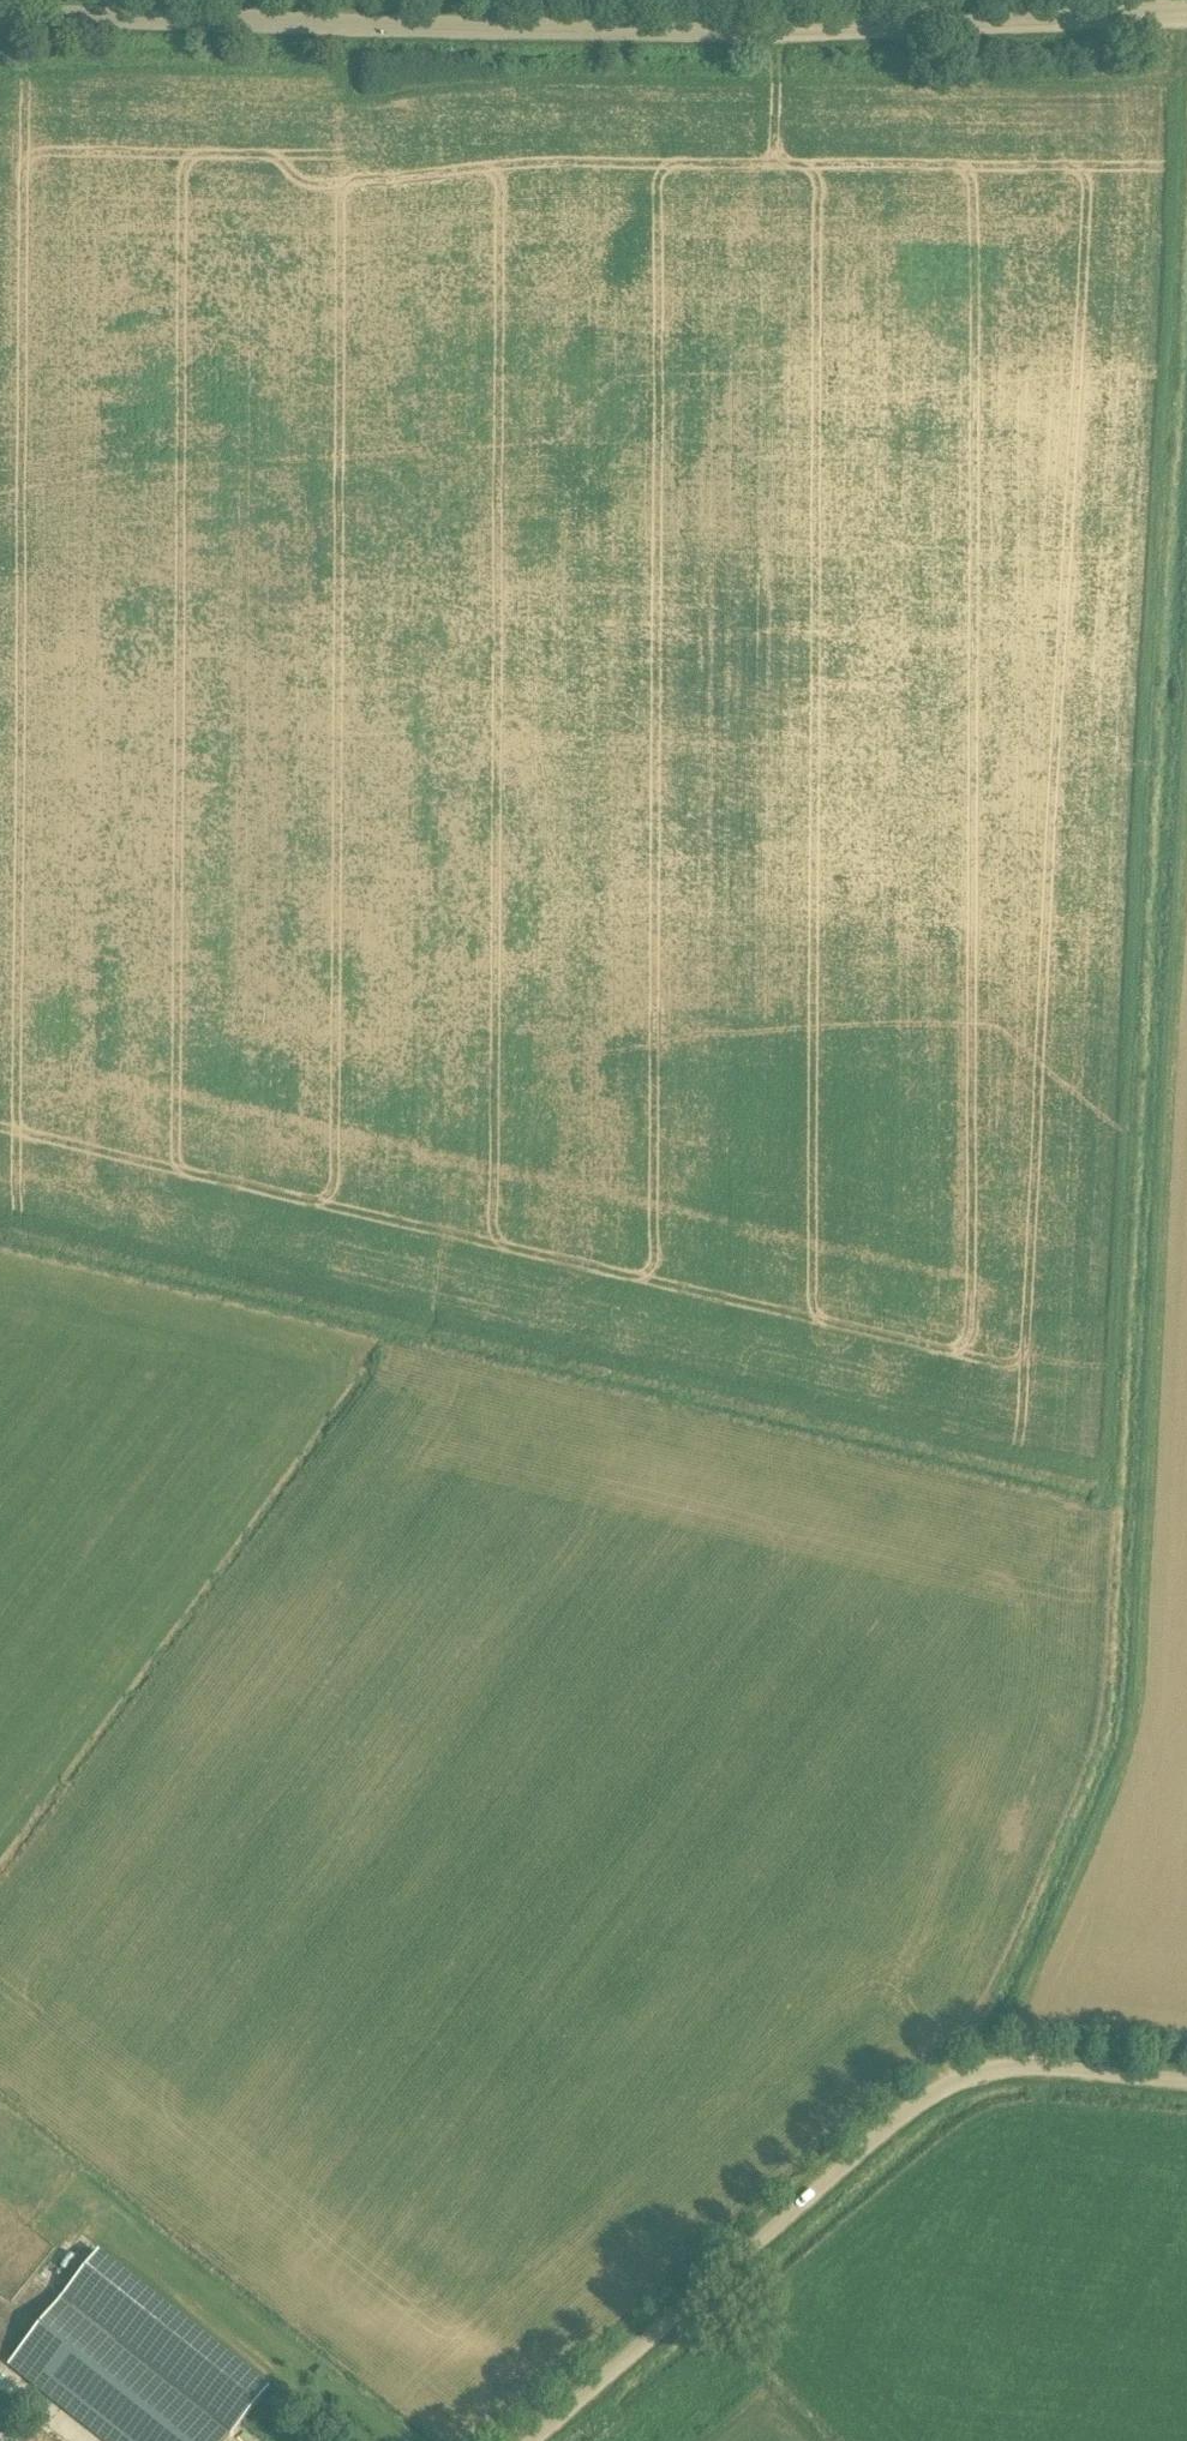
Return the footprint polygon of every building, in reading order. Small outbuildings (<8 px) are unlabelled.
[(242,2423),(72,2288),(11,2365),(106,2440),(228,2440),(242,2423)] [(288,2432),(295,2438),(293,2440),(311,2440),(312,2440),(294,2425),(288,2432)]
